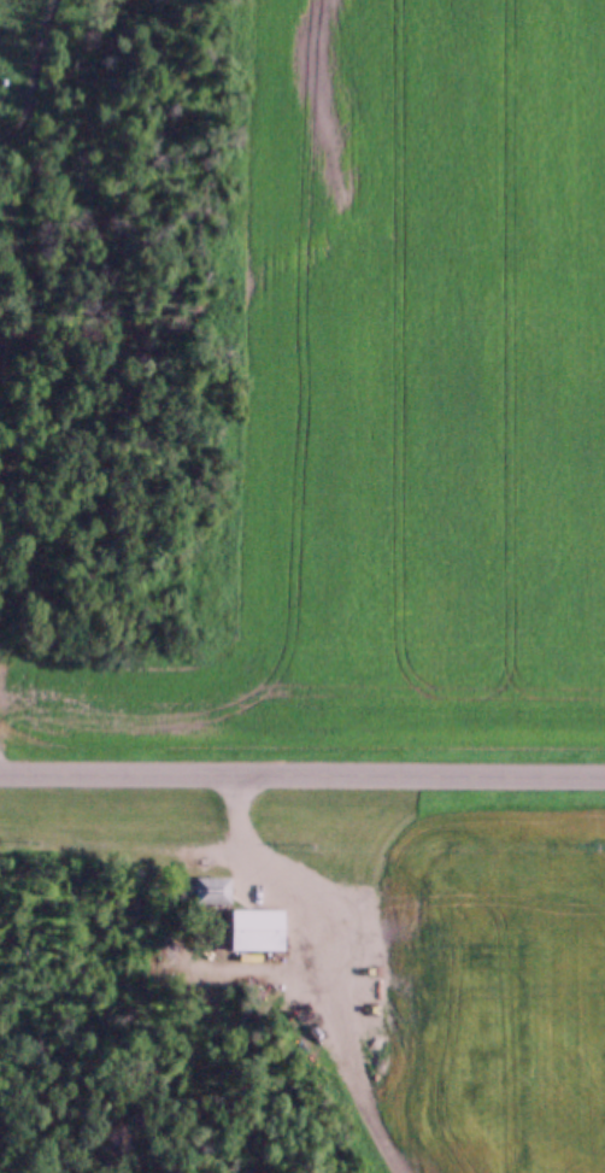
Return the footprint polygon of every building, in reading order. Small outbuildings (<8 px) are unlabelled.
[(228,878),(182,878),(182,904),(228,904),(228,878)] [(280,952),(280,911),(227,911),(227,952),(280,952)]
